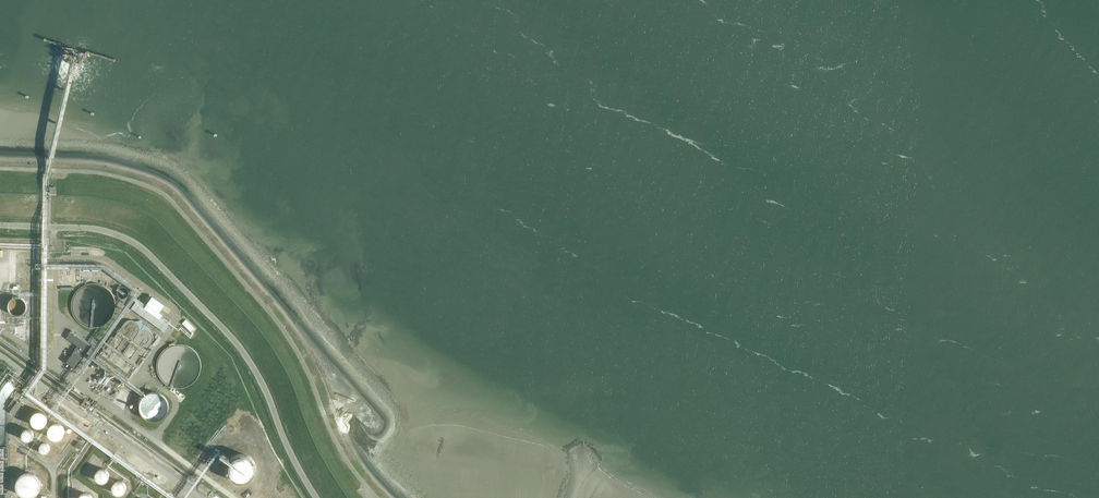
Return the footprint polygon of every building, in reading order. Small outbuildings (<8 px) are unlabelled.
[(181,324),(193,334),(198,328),(186,318),(181,324)] [(74,351),(83,358),(92,345),(71,330),(66,338),(77,346),(74,351)] [(159,335),(153,345),(156,347),(162,337),(159,335)] [(83,358),(74,351),(63,366),(72,373),(83,358)] [(28,386),(26,392),(34,396),(37,390),(28,386)] [(18,411),(25,402),(21,398),(13,407),(18,411)] [(48,420),(48,418),(47,416),(47,414),(46,413),(45,411),(43,410),(42,410),(40,409),(38,409),(37,409),(35,410),(34,411),(32,412),(31,413),(31,415),(30,416),(30,418),(30,420),(31,421),(32,423),(32,424),(34,425),(35,426),(37,427),(39,427),(40,427),(42,426),(44,425),(45,425),(46,423),(47,421),(48,420)] [(63,432),(64,430),(63,429),(63,427),(62,426),(62,425),(60,424),(59,423),(57,422),(56,422),(54,422),(53,422),(51,423),(50,424),(49,425),(48,427),(47,428),(47,430),(47,432),(47,433),(48,434),(49,436),(50,437),(52,438),(54,438),(55,439),(57,438),(58,438),(60,437),(61,436),(62,435),(63,433),(63,432)] [(33,436),(33,435),(33,434),(33,433),(32,432),(32,431),(31,430),(30,429),(27,428),(25,429),(24,429),(23,430),(22,431),(21,432),(21,433),(20,435),(21,436),(21,437),(21,438),(22,439),(24,441),(26,441),(28,441),(29,441),(30,440),(31,439),(32,438),(33,437),(33,436)] [(49,450),(49,449),(49,447),(49,446),(48,445),(46,444),(45,443),(44,443),(43,443),(42,444),(40,445),(39,446),(39,448),(39,450),(39,451),(40,452),(41,453),(42,453),(44,454),(45,454),(46,453),(48,452),(49,451),(49,450)] [(255,470),(255,467),(255,464),(254,462),(253,459),(251,457),(249,455),(247,454),(244,453),(241,453),(239,453),(236,453),(233,455),(231,457),(229,459),(228,461),(227,464),(227,467),(227,470),(227,472),(229,475),(230,477),(233,479),(235,480),(238,481),(240,481),(243,481),(246,480),(248,479),(251,477),(253,475),(254,473),(255,470)] [(108,475),(108,474),(108,472),(107,471),(107,470),(106,469),(104,467),(103,467),(101,467),(99,467),(98,468),(96,469),(95,470),(95,471),(94,472),(94,474),(94,475),(95,476),(96,478),(97,479),(98,480),(99,480),(100,481),(102,481),(103,480),(104,480),(106,479),(107,478),(107,477),(108,475)] [(41,486),(41,483),(41,481),(40,479),(39,476),(37,474),(36,473),(33,472),(31,471),(28,471),(26,471),(23,472),(21,473),(19,474),(17,476),(16,478),(16,481),(15,483),(16,485),(16,488),(17,490),(19,492),(21,494),(23,495),(25,496),(28,496),(30,496),(33,495),(35,494),(37,493),(39,491),(40,488),(41,486)] [(125,488),(126,487),(125,486),(125,484),(124,483),(123,482),(122,481),(120,480),(119,480),(118,480),(116,481),(114,482),(113,483),(113,484),(112,487),(112,488),(113,489),(114,491),(115,492),(116,493),(117,493),(118,493),(119,493),(121,493),(122,492),(123,492),(124,491),(125,489),(125,488)]
